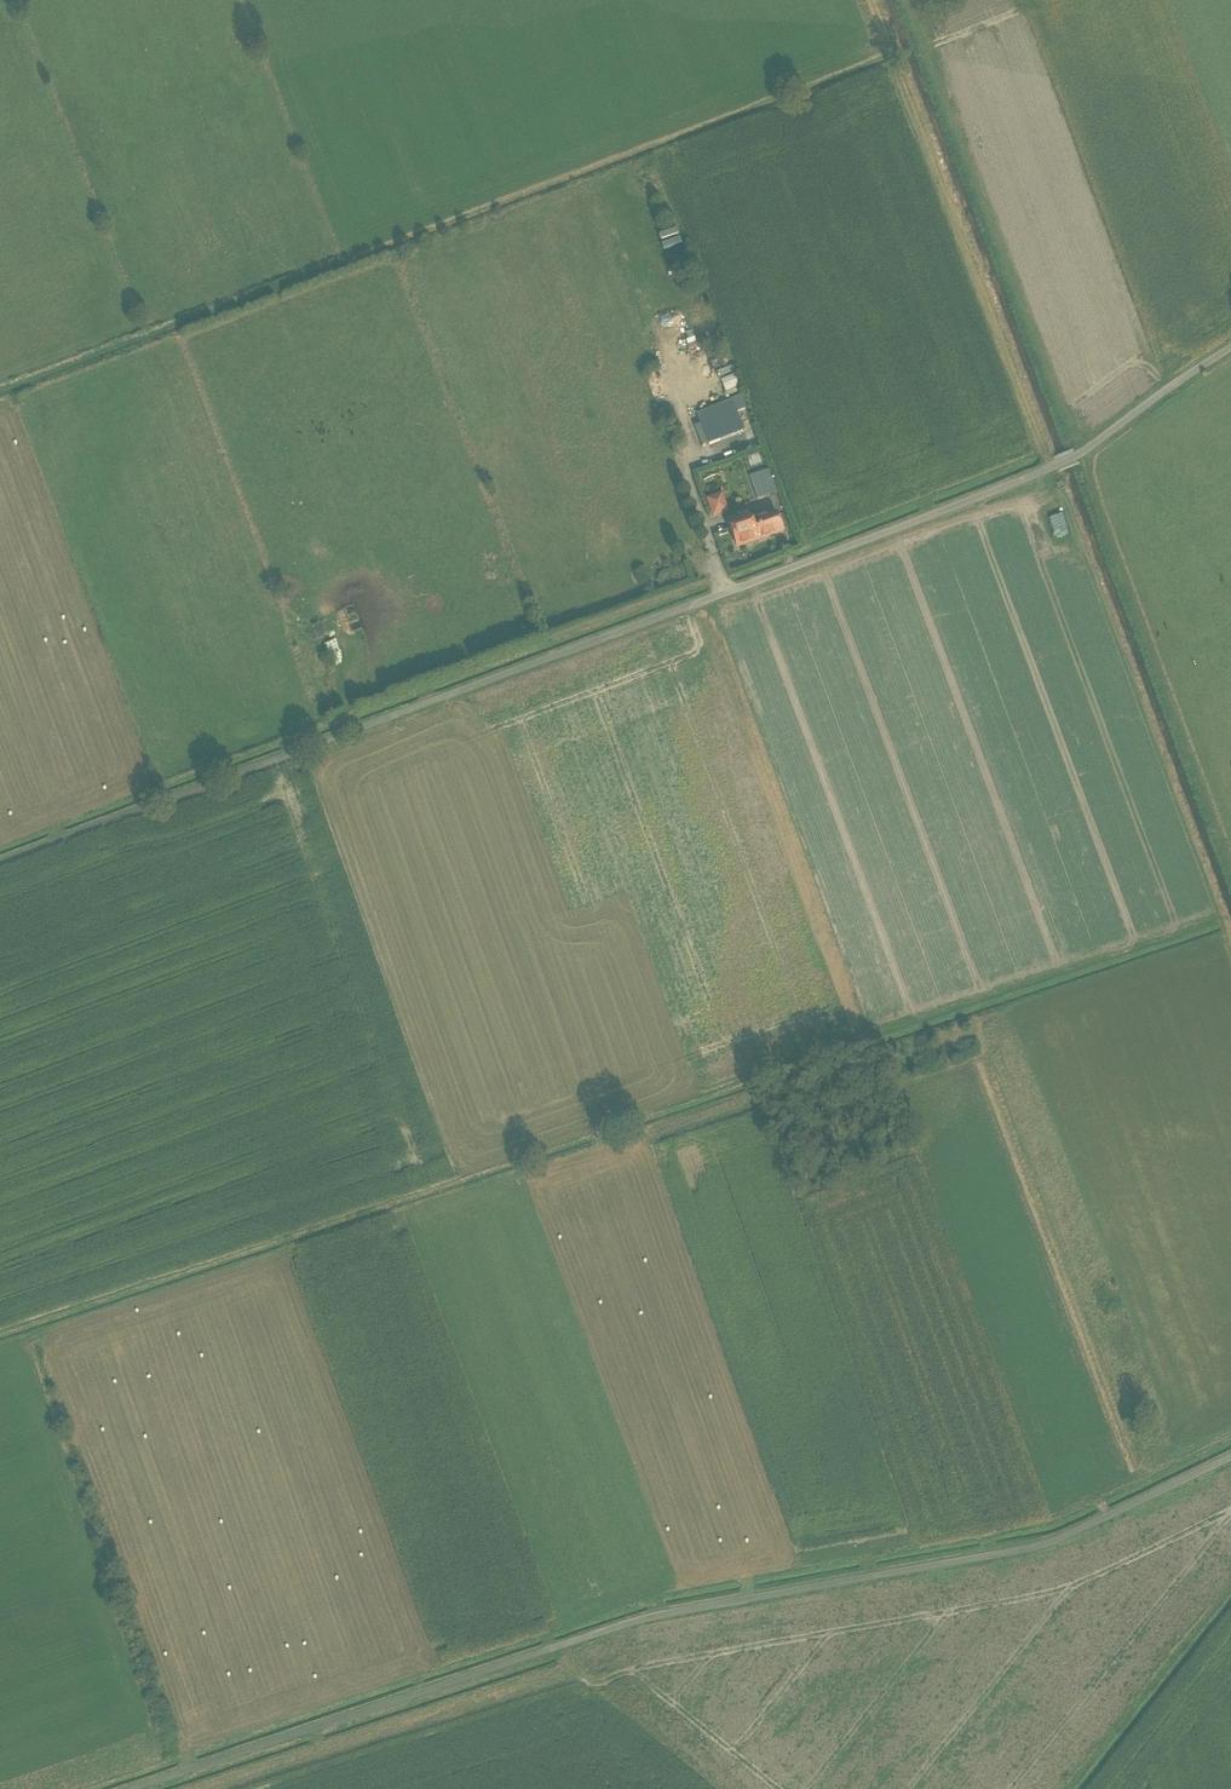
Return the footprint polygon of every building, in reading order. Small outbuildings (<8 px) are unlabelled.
[(697,337),(687,339),(689,348),(699,346),(697,337)] [(726,389),(739,386),(737,377),(724,380),(726,389)] [(731,401),(735,412),(745,408),(741,397),(731,401)] [(709,444),(743,431),(735,412),(731,401),(697,415),(701,424),(709,444)] [(673,409),(664,413),(667,419),(675,415),(673,409)] [(703,447),(709,444),(701,424),(695,427),(703,447)] [(769,469),(749,476),(757,499),(777,492),(769,469)] [(722,494),(707,499),(713,516),(728,511),(722,494)] [(749,513),(728,520),(731,529),(738,548),(783,532),(777,513),(766,517),(752,522),(751,518),(749,513)] [(765,513),(751,518),(752,522),(766,517),(765,513)] [(356,605),(343,611),(351,631),(364,626),(356,605)] [(315,623),(320,637),(328,634),(322,620),(315,623)]
